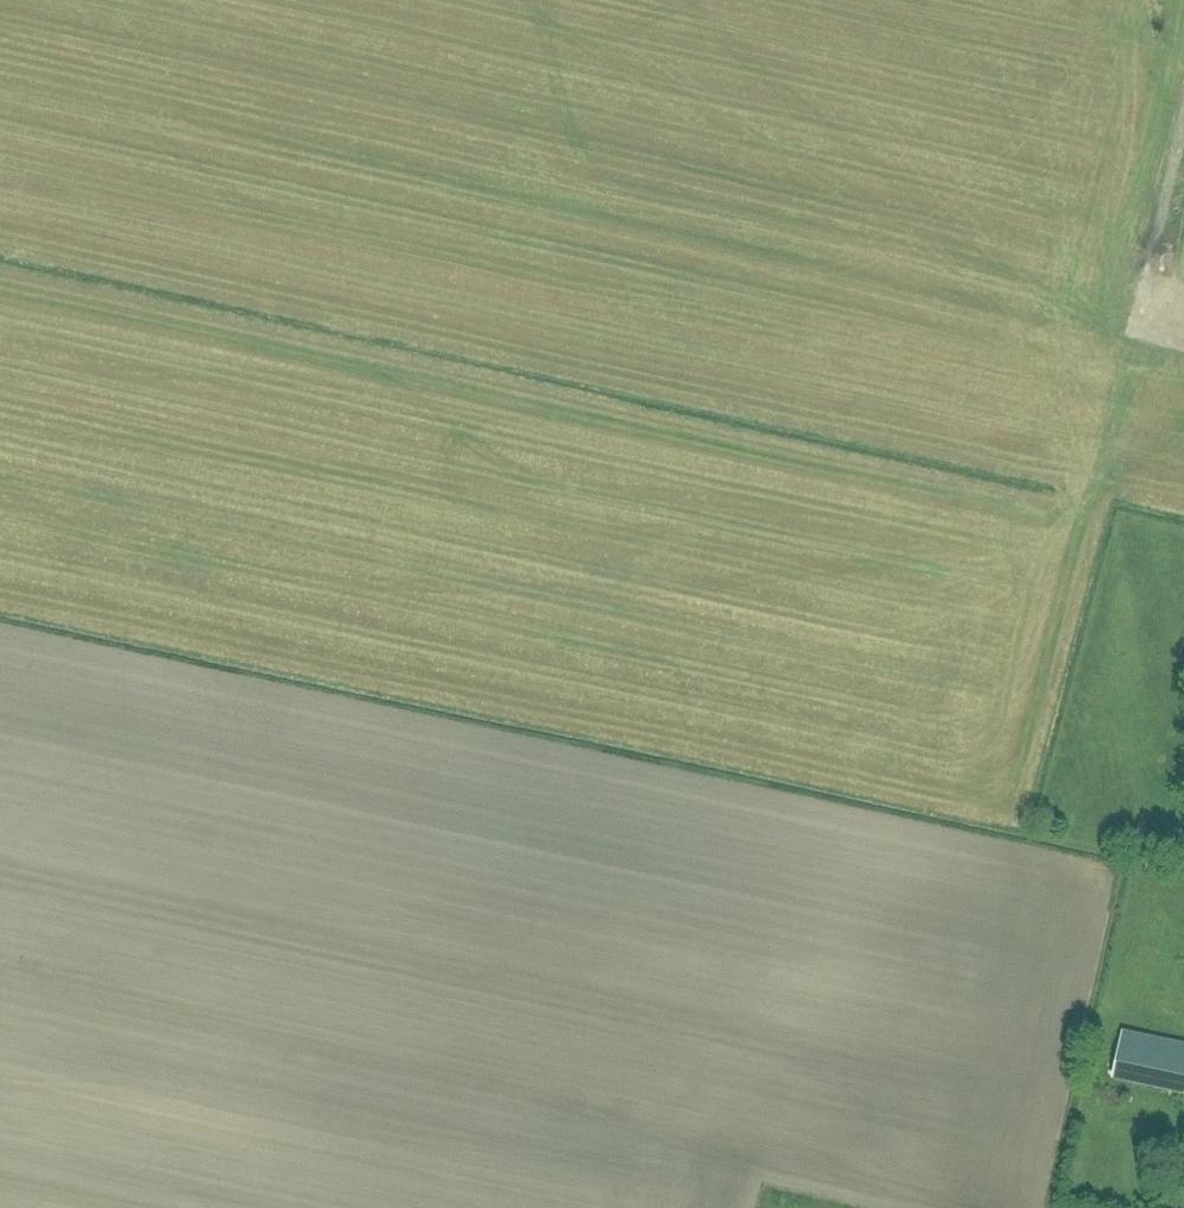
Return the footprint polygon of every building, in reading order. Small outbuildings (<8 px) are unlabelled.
[(1115,1076),(1183,1091),(1183,1048),(1124,1036),(1115,1076)]
